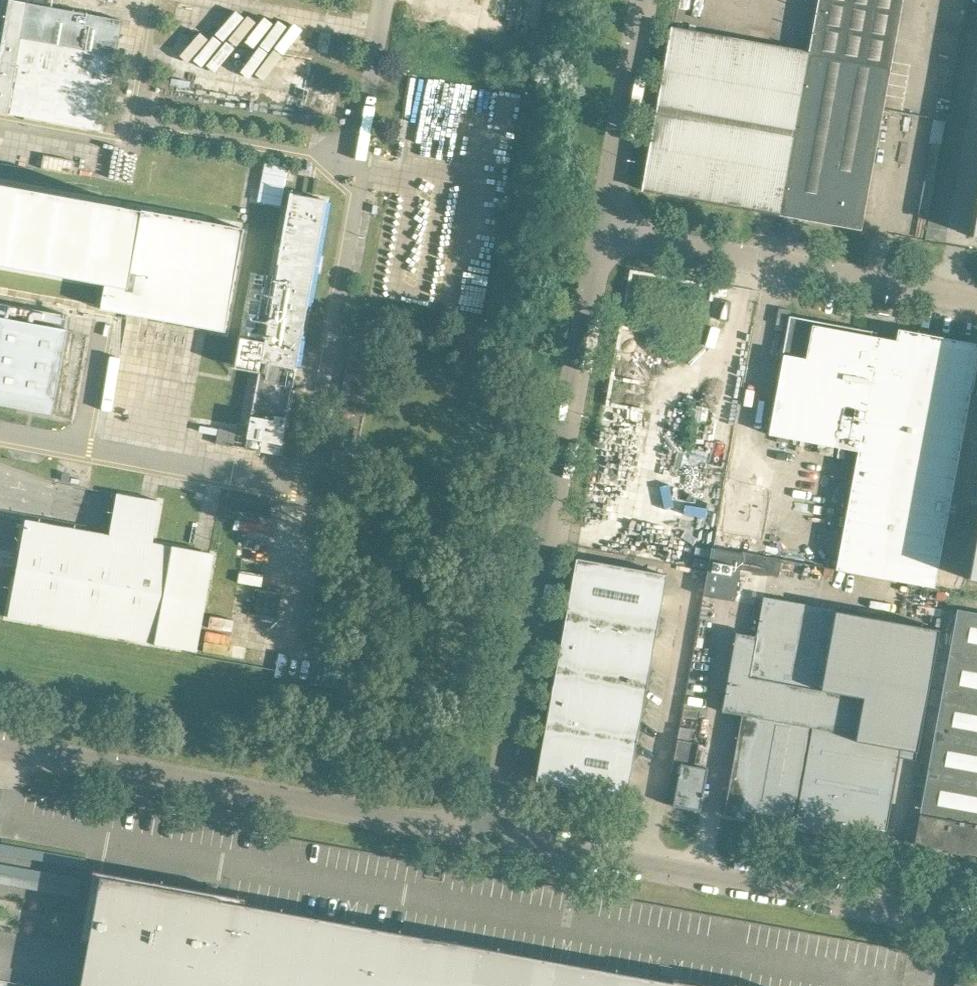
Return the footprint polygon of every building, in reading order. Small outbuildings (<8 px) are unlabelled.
[(0,48),(0,113),(103,132),(122,20),(11,0),(8,0),(0,48)] [(902,0),(818,0),(809,52),(889,67),(902,0)] [(759,211),(779,215),(809,52),(671,27),(641,190),(759,211)] [(889,67),(809,52),(779,215),(860,229),(889,67)] [(43,155),(41,168),(71,174),(73,160),(43,155)] [(0,184),(0,263),(105,282),(100,308),(225,331),(243,228),(0,184)] [(240,336),(234,366),(259,371),(245,448),(279,454),(325,200),(292,194),(292,193),(289,192),(270,302),(272,302),(265,341),(240,336)] [(255,297),(249,328),(257,330),(262,299),(255,297)] [(0,302),(0,404),(52,413),(69,315),(0,302)] [(785,326),(788,310),(779,308),(775,324),(785,326)] [(867,330),(789,316),(767,432),(839,446),(837,457),(849,459),(851,448),(863,450),(841,570),(935,588),(976,360),(976,343),(897,329),(895,340),(871,335),(871,331),(867,330)] [(351,340),(349,351),(374,356),(376,344),(351,340)] [(347,359),(345,371),(370,376),(372,364),(347,359)] [(344,379),(342,391),(366,396),(368,384),(344,379)] [(340,399),(338,411),(362,416),(364,404),(340,399)] [(218,428),(216,443),(234,446),(236,431),(218,428)] [(26,519),(8,616),(196,651),(214,554),(152,543),(160,501),(118,493),(110,534),(26,519)] [(966,578),(976,580),(976,518),(966,578)] [(711,548),(703,595),(734,600),(739,570),(742,553),(711,548)] [(742,553),(739,570),(771,575),(774,558),(742,552),(742,553)] [(568,596),(538,764),(551,783),(626,796),(636,740),(666,574),(575,558),(568,596)] [(313,591),(306,630),(331,634),(337,596),(313,591)] [(838,835),(883,842),(883,838),(898,756),(899,748),(916,751),(938,627),(763,596),(756,634),(735,630),(720,713),(741,716),(723,814),(795,828),(838,835)] [(955,611),(913,843),(929,846),(976,855),(976,615),(955,611)] [(273,677),(309,683),(314,658),(278,651),(273,677)] [(679,726),(671,773),(678,774),(673,805),(699,810),(707,768),(694,765),(698,743),(690,742),(693,729),(679,726)] [(79,897),(86,857),(0,843),(0,885),(79,897)] [(446,940),(243,903),(244,897),(96,870),(83,940),(87,940),(79,985),(437,985),(446,940)] [(446,940),(437,985),(712,985),(671,979),(671,981),(446,940)] [(956,972),(954,985),(968,985),(971,974),(956,972)]
